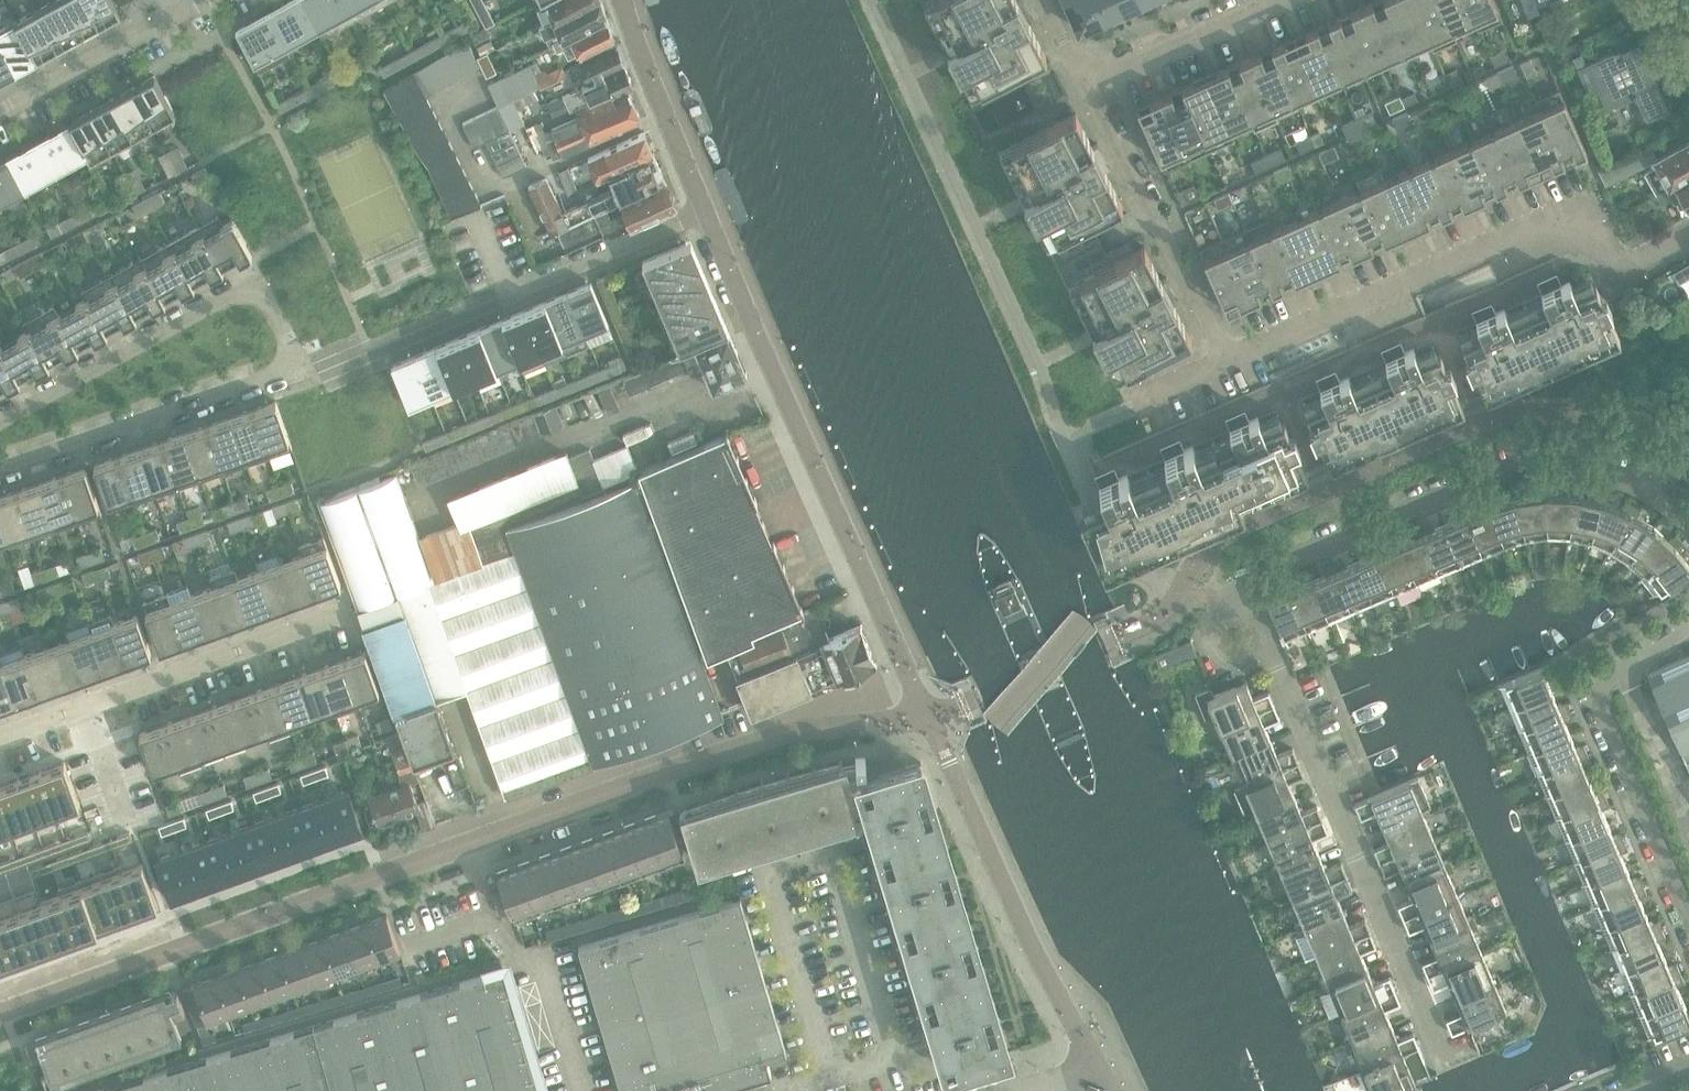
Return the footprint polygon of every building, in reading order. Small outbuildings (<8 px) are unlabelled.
[(36,11),(59,53),(80,42),(57,0),(55,0),(36,11)] [(80,42),(101,31),(84,0),(57,0),(80,42)] [(113,0),(84,0),(101,31),(123,19),(113,0)] [(268,13),(286,47),(316,30),(318,30),(301,0),(291,0),(268,13)] [(316,30),(321,38),(353,20),(342,0),(301,0),(318,30),(316,30)] [(353,20),(384,3),(383,0),(342,0),(353,20)] [(536,8),(542,22),(539,23),(540,24),(554,17),(555,21),(594,0),(551,0),(536,8)] [(549,47),(553,45),(552,43),(557,41),(558,42),(607,17),(601,0),(594,0),(555,21),(554,17),(540,24),(549,47)] [(945,50),(950,61),(951,61),(969,95),(1046,55),(1028,21),(1034,18),(1033,18),(1028,20),(1020,4),(1025,2),(1024,0),(920,0),(945,50)] [(1079,30),(1102,19),(1093,0),(1066,0),(1079,30)] [(1102,19),(1123,10),(1119,0),(1093,0),(1102,19)] [(1123,10),(1145,0),(1119,0),(1123,10)] [(1361,8),(1385,60),(1407,50),(1385,0),(1379,0),(1361,8)] [(1407,50),(1429,41),(1411,0),(1385,0),(1407,50)] [(1429,41),(1433,51),(1457,40),(1453,30),(1439,0),(1411,0),(1429,41)] [(1453,30),(1473,21),(1465,0),(1439,0),(1453,30)] [(1473,21),(1478,31),(1502,20),(1493,0),(1465,0),(1473,21)] [(1541,14),(1572,0),(1535,0),(1541,14)] [(484,2),(475,7),(486,27),(495,23),(484,2)] [(1361,8),(1339,18),(1362,70),(1385,60),(1361,8)] [(36,11),(15,22),(39,65),(59,53),(36,11)] [(236,31),(254,64),(256,64),(260,71),(291,55),(286,47),(268,13),(236,30),(236,31)] [(557,41),(552,43),(553,45),(555,45),(559,54),(566,50),(571,60),(579,57),(581,62),(617,46),(607,17),(558,42),(557,41)] [(1339,18),(1317,28),(1340,80),(1362,70),(1339,18)] [(0,30),(0,44),(18,76),(39,65),(15,22),(0,30)] [(463,23),(442,34),(446,42),(467,31),(463,23)] [(1317,28),(1294,38),(1318,90),(1340,80),(1317,28)] [(487,30),(472,38),(476,45),(491,38),(487,30)] [(1294,38),(1272,48),(1295,100),(1318,90),(1294,38)] [(491,40),(477,47),(481,56),(495,50),(491,40)] [(431,41),(411,52),(415,59),(435,48),(431,41)] [(416,149),(415,149),(430,169),(456,156),(426,97),(479,66),(468,42),(387,89),(386,90),(385,91),(385,93),(385,94),(416,149)] [(18,76),(0,44),(0,86),(18,76)] [(1646,60),(1639,45),(1622,52),(1624,57),(1617,60),(1614,52),(1586,65),(1606,109),(1635,97),(1636,99),(1637,98),(1646,120),(1669,111),(1648,65),(1650,64),(1648,59),(1646,60)] [(617,46),(581,62),(579,63),(586,80),(623,63),(617,46)] [(1272,48),(1250,58),(1274,110),(1295,100),(1272,48)] [(1505,49),(1490,56),(1495,67),(1510,60),(1505,49)] [(482,56),(477,58),(486,78),(497,72),(488,53),(482,56)] [(400,58),(380,69),(384,76),(404,65),(400,58)] [(1250,58),(1227,68),(1250,120),(1254,130),(1278,120),(1274,110),(1250,58)] [(360,59),(340,70),(344,77),(364,66),(360,59)] [(1530,59),(1520,63),(1525,76),(1535,71),(1530,59)] [(564,96),(547,104),(554,119),(576,109),(576,108),(611,92),(614,98),(628,91),(634,88),(625,67),(623,63),(586,80),(588,84),(564,96)] [(530,64),(488,84),(499,107),(512,99),(533,88),(539,85),(539,87),(540,86),(534,74),(530,64)] [(544,69),(534,74),(540,86),(566,74),(561,65),(545,72),(544,69)] [(1513,66),(1497,73),(1498,73),(1502,84),(1518,77),(1513,66)] [(1227,68),(1205,78),(1229,130),(1250,120),(1227,68)] [(1457,68),(1444,74),(1450,87),(1463,81),(1457,68)] [(1498,73),(1484,79),(1489,90),(1502,84),(1498,73)] [(154,76),(132,88),(154,127),(176,115),(154,76)] [(329,76),(309,87),(313,95),(333,83),(329,76)] [(1205,78),(1182,87),(1210,150),(1234,140),(1229,130),(1205,78)] [(1182,87),(1160,97),(1188,160),(1210,150),(1182,87)] [(132,88),(112,99),(133,138),(154,127),(132,88)] [(533,88),(512,99),(517,108),(538,98),(533,88)] [(1539,110),(1563,162),(1587,151),(1574,123),(1559,89),(1535,100),(1539,110)] [(611,92),(576,108),(576,109),(580,117),(581,116),(592,142),(641,120),(628,91),(614,98),(611,92)] [(297,94),(276,105),(280,112),(301,101),(297,94)] [(1400,96),(1385,103),(1390,114),(1405,107),(1400,96)] [(1160,97),(1137,108),(1150,136),(1149,137),(1164,170),(1188,160),(1160,97)] [(112,99),(91,111),(112,150),(133,138),(112,99)] [(512,99),(499,107),(510,130),(524,124),(517,108),(512,99)] [(474,147),(485,142),(503,177),(527,166),(498,106),(462,124),(474,147)] [(1539,110),(1518,119),(1541,172),(1563,162),(1539,110)] [(91,111),(70,122),(88,156),(89,155),(92,161),(112,150),(91,111)] [(1028,210),(1090,332),(1095,344),(1096,343),(1114,377),(1191,338),(1174,303),(1179,301),(1167,278),(1162,280),(1144,246),(1135,251),(1130,240),(1106,252),(1101,243),(1095,231),(1119,219),(1113,208),(1122,204),(1105,170),(1110,167),(1098,144),(1093,146),(1075,112),(998,152),(1021,198),(1021,199),(1027,210),(1027,209),(1028,210)] [(1372,112),(1357,119),(1362,130),(1377,123),(1372,112)] [(1408,113),(1392,120),(1397,131),(1413,124),(1408,113)] [(555,139),(546,142),(551,155),(553,160),(562,155),(591,142),(592,142),(581,116),(580,117),(551,130),(555,139)] [(1357,119),(1341,126),(1346,137),(1362,130),(1357,119)] [(1518,119),(1496,129),(1519,182),(1541,172),(1518,119)] [(59,128),(59,129),(51,133),(39,139),(57,173),(88,156),(70,122),(59,128)] [(1362,130),(1367,141),(1382,134),(1377,123),(1362,130)] [(1496,129),(1473,139),(1496,192),(1519,182),(1496,129)] [(1362,130),(1346,137),(1351,148),(1367,141),(1362,130)] [(1319,132),(1311,136),(1316,147),(1324,143),(1319,132)] [(606,150),(588,159),(597,180),(610,174),(614,172),(613,171),(653,153),(645,133),(618,145),(606,150)] [(1311,136),(1295,142),(1300,153),(1316,147),(1311,136)] [(19,150),(7,156),(26,190),(57,173),(39,139),(27,145),(27,146),(19,150)] [(1473,139),(1451,149),(1474,202),(1496,192),(1473,139)] [(1642,174),(1654,196),(1688,176),(1688,143),(1688,140),(1657,158),(1650,146),(1598,169),(1605,185),(1649,164),(1651,168),(1642,174)] [(1334,146),(1318,152),(1323,163),(1339,156),(1334,146)] [(1266,155),(1271,166),(1286,160),(1281,149),(1266,155)] [(1451,149),(1428,159),(1452,212),(1474,202),(1451,149)] [(171,157),(178,171),(188,167),(178,153),(171,157)] [(613,171),(614,172),(610,174),(616,188),(562,212),(546,178),(528,187),(551,233),(557,230),(664,178),(653,153),(613,171)] [(456,156),(430,169),(452,218),(482,205),(456,155),(456,156)] [(1266,155),(1251,162),(1255,173),(1271,166),(1266,155)] [(0,160),(0,204),(26,190),(7,156),(0,160)] [(171,157),(164,161),(169,176),(178,171),(171,157)] [(1428,159),(1406,169),(1429,221),(1452,212),(1428,159)] [(1289,166),(1273,172),(1278,183),(1294,177),(1289,166)] [(205,168),(191,175),(197,187),(211,179),(205,168)] [(568,168),(558,172),(567,194),(577,190),(568,168)] [(1380,169),(1356,179),(1360,190),(1385,241),(1407,231),(1384,179),(1380,169)] [(1406,169),(1384,179),(1407,231),(1429,221),(1406,169)] [(128,179),(136,193),(145,188),(136,175),(128,179)] [(1654,196),(1660,206),(1672,199),(1682,215),(1688,211),(1688,176),(1654,196)] [(632,227),(632,226),(676,206),(664,178),(557,230),(565,247),(602,229),(605,236),(611,237),(632,227)] [(128,179),(122,182),(127,198),(136,193),(128,179)] [(1192,188),(1177,195),(1182,206),(1197,199),(1192,188)] [(1360,190),(1339,199),(1362,251),(1385,241),(1360,190)] [(146,198),(152,210),(165,203),(159,191),(146,198)] [(1229,192),(1213,199),(1218,210),(1234,203),(1229,192)] [(146,198),(132,205),(138,217),(152,210),(146,198)] [(1339,199),(1317,209),(1340,261),(1362,251),(1339,199)] [(96,204),(98,202),(79,212),(83,220),(103,211),(102,210),(100,212),(96,204)] [(1317,209),(1294,219),(1317,271),(1340,261),(1317,209)] [(62,221),(66,229),(64,230),(83,220),(79,212),(60,222),(62,221)] [(218,216),(198,227),(222,271),(224,270),(222,267),(239,259),(240,261),(252,254),(233,219),(223,224),(218,216)] [(1268,219),(1245,229),(1273,291),(1295,281),(1273,229),(1268,219)] [(1294,219),(1273,229),(1295,281),(1317,271),(1294,219)] [(87,229),(93,240),(106,234),(100,222),(87,229)] [(211,277),(222,271),(198,227),(169,243),(193,287),(195,286),(193,283),(210,274),(211,277)] [(93,240),(87,229),(73,236),(79,247),(93,240)] [(1245,229),(1223,239),(1250,301),(1273,291),(1245,229)] [(1641,231),(1626,240),(1631,248),(1646,239),(1641,231)] [(15,245),(20,253),(39,243),(36,244),(32,236),(35,235),(35,234),(15,245)] [(1223,239),(1199,249),(1214,283),(1227,312),(1250,301),(1223,239)] [(690,241),(642,261),(652,284),(700,264),(691,241),(690,241)] [(169,243),(140,259),(164,303),(166,302),(164,299),(181,290),(182,293),(193,287),(169,243)] [(0,263),(1,263),(20,253),(15,245),(0,252),(0,256),(3,261),(0,263)] [(28,259),(34,271),(47,264),(41,252),(28,259)] [(1091,507),(1079,513),(1105,571),(1120,564),(1244,510),(1243,506),(1620,340),(1608,313),(1612,311),(1606,298),(1602,300),(1596,285),(1595,286),(1590,272),(1571,280),(1570,279),(1562,282),(1557,271),(1561,269),(1556,258),(1089,463),(1092,469),(1099,486),(1099,487),(1105,501),(1091,507)] [(28,259),(14,266),(20,277),(34,271),(28,259)] [(140,259),(112,275),(136,318),(137,318),(136,315),(152,306),(153,309),(164,303),(140,259)] [(1672,272),(1678,282),(1688,276),(1688,262),(1672,272)] [(700,264),(652,284),(661,306),(710,286),(700,264)] [(112,275),(81,291),(86,299),(87,299),(107,334),(108,333),(107,331),(123,322),(124,325),(136,318),(112,275)] [(606,276),(597,280),(606,303),(616,299),(606,276)] [(608,323),(601,306),(591,282),(567,292),(585,333),(608,324),(607,324),(608,323)] [(710,286),(661,306),(670,328),(719,307),(710,286)] [(567,292),(545,301),(567,353),(589,344),(585,333),(567,292)] [(76,305),(77,308),(61,317),(59,314),(58,314),(78,350),(79,349),(78,347),(94,338),(95,341),(107,334),(87,299),(86,299),(76,305)] [(616,299),(606,303),(615,325),(625,321),(616,299)] [(545,301),(523,311),(545,362),(567,353),(545,301)] [(53,306),(23,323),(27,331),(29,330),(48,366),(50,365),(49,363),(65,354),(66,356),(78,350),(58,314),(53,306)] [(719,307),(670,328),(680,351),(694,345),(694,346),(728,331),(729,331),(719,307)] [(523,311),(502,320),(519,361),(523,372),(545,362),(523,311)] [(502,320),(480,329),(497,370),(519,361),(502,320)] [(625,321),(615,325),(625,347),(634,343),(625,321)] [(480,329),(458,338),(475,380),(497,370),(480,329)] [(48,366),(29,330),(27,331),(17,337),(19,340),(3,349),(1,346),(0,346),(0,347),(19,382),(21,382),(19,379),(35,370),(37,373),(48,366)] [(738,354),(728,331),(694,346),(694,345),(680,351),(680,352),(613,381),(617,389),(626,385),(629,392),(655,381),(656,383),(666,379),(665,376),(689,366),(692,371),(691,371),(692,372),(703,368),(712,390),(747,376),(738,354)] [(458,338),(436,347),(453,389),(475,380),(458,338)] [(634,343),(625,347),(634,370),(644,366),(634,343)] [(6,386),(8,388),(19,382),(0,347),(0,389),(6,386)] [(436,347),(414,357),(431,398),(453,389),(436,347)] [(611,366),(600,370),(604,378),(619,372),(620,373),(627,370),(621,355),(608,360),(611,366)] [(391,367),(408,408),(431,398),(414,357),(391,366),(391,367)] [(600,370),(585,377),(588,384),(604,378),(600,370)] [(572,382),(556,388),(559,396),(575,390),(572,382)] [(556,388),(541,395),(544,402),(559,396),(556,388)] [(528,400),(512,406),(515,414),(531,407),(528,400)] [(276,402),(252,410),(269,457),(292,449),(276,402)] [(512,406),(497,412),(500,420),(515,414),(512,406)] [(252,410),(230,417),(246,465),(269,457),(252,410)] [(230,417),(207,425),(224,473),(246,465),(230,417)] [(468,424),(471,432),(487,425),(484,418),(468,424)] [(468,424),(452,430),(456,438),(471,432),(468,424)] [(207,425),(185,433),(201,480),(224,473),(207,425)] [(176,436),(163,441),(179,488),(201,480),(185,433),(176,436)] [(439,435),(423,442),(426,450),(443,443),(439,435)] [(163,441),(140,448),(156,496),(179,488),(163,441)] [(140,448),(118,456),(134,504),(156,496),(140,448)] [(118,456),(94,464),(110,512),(134,504),(118,456)] [(85,467),(62,475),(78,523),(102,515),(85,467)] [(62,475),(39,483),(56,531),(78,523),(62,475)] [(279,486),(282,496),(295,492),(291,482),(279,486)] [(39,483),(17,491),(33,538),(56,531),(39,483)] [(1565,494),(1545,494),(1547,539),(1568,540),(1575,486),(1566,485),(1565,494)] [(279,486),(266,490),(270,501),(282,496),(279,486)] [(1575,486),(1568,540),(1589,544),(1602,500),(1583,496),(1584,487),(1575,486)] [(1522,487),(1514,489),(1526,542),(1547,539),(1545,494),(1525,496),(1522,487)] [(1507,500),(1488,506),(1506,548),(1526,542),(1514,489),(1505,491),(1507,500)] [(8,538),(6,538),(9,547),(33,538),(17,491),(0,497),(0,515),(8,538)] [(246,497),(234,502),(237,512),(250,508),(246,497)] [(284,502),(288,513),(301,508),(297,498),(284,502)] [(1602,500),(1589,544),(1608,552),(1633,504),(1625,499),(1621,508),(1602,500)] [(234,502),(221,506),(225,517),(237,512),(234,502)] [(284,502),(272,507),(276,517),(288,513),(284,502)] [(1471,504),(1463,508),(1484,558),(1506,548),(1488,506),(1474,512),(1471,504)] [(1637,516),(1641,508),(1633,504),(1608,552),(1626,563),(1654,527),(1637,516)] [(1455,511),(1458,519),(1444,525),(1462,567),(1484,558),(1463,508),(1455,511)] [(189,518),(193,528),(205,524),(201,513),(189,518)] [(239,518),(243,529),(256,524),(252,514),(239,518)] [(189,518),(176,522),(180,532),(193,528),(189,518)] [(239,518),(227,523),(231,533),(243,529),(239,518)] [(1427,522),(1419,526),(1440,576),(1462,567),(1444,525),(1431,531),(1427,522)] [(1414,538),(1400,543),(1418,586),(1440,576),(1419,526),(1411,530),(1414,538)] [(1654,527),(1626,563),(1642,577),(1682,540),(1675,534),(1669,540),(1654,527)] [(144,534),(148,544),(160,540),(157,529),(144,534)] [(207,530),(195,534),(198,545),(211,540),(207,530)] [(144,534),(132,538),(135,548),(148,544),(144,534)] [(195,534),(182,538),(186,549),(198,545),(195,534)] [(323,537),(299,546),(302,555),(303,554),(317,593),(340,584),(323,537)] [(1681,553),(1688,547),(1682,540),(1642,577),(1655,595),(1678,580),(1682,586),(1688,581),(1688,564),(1681,553)] [(1383,541),(1375,545),(1396,595),(1418,586),(1400,543),(1387,549),(1383,541)] [(1370,556),(1356,562),(1374,605),(1396,595),(1375,545),(1366,548),(1370,556)] [(150,550),(154,560),(166,556),(162,546),(150,550)] [(89,553),(92,564),(105,559),(101,549),(89,553)] [(150,550),(137,554),(141,565),(154,560),(150,550)] [(89,553),(76,558),(80,568),(92,564),(89,553)] [(256,562),(258,571),(272,609),(295,601),(281,563),(278,554),(256,562)] [(302,555),(281,563),(295,601),(317,593),(303,554),(302,555)] [(1374,605),(1356,562),(1343,568),(1339,560),(1331,563),(1352,614),(1374,605)] [(1331,563),(1323,567),(1326,575),(1313,581),(1330,623),(1352,614),(1331,563)] [(44,569),(47,580),(60,575),(56,565),(44,569)] [(107,565),(94,570),(98,580),(111,576),(107,565)] [(44,569),(31,573),(35,584),(47,580),(44,569)] [(94,570),(82,574),(86,584),(98,580),(94,570)] [(236,579),(238,578),(234,570),(209,579),(212,587),(214,587),(228,625),(250,617),(236,579)] [(238,578),(236,579),(250,617),(272,609),(258,571),(238,578)] [(1330,623),(1313,581),(1299,586),(1296,578),(1287,582),(1309,633),(1330,623)] [(3,595),(15,591),(11,580),(0,584),(0,588),(3,595)] [(49,585),(53,596),(66,591),(62,581),(49,585)] [(999,593),(996,595),(1003,611),(1006,609),(1018,604),(1021,603),(1014,587),(1011,588),(1009,582),(996,588),(999,593)] [(1279,585),(1282,594),(1268,600),(1286,642),(1309,633),(1287,582),(1279,585)] [(49,585),(37,590),(41,600),(53,596),(49,585)] [(188,586),(166,594),(183,642),(205,633),(191,595),(188,586)] [(212,587),(191,595),(205,633),(228,625),(214,587),(212,587)] [(166,594),(143,603),(160,650),(183,642),(166,594)] [(5,601),(8,612),(21,607),(17,597),(5,601)] [(0,603),(0,615),(8,612),(5,601),(0,603)] [(111,615),(88,623),(91,631),(105,670),(114,667),(128,662),(114,623),(111,615)] [(114,623),(128,662),(151,653),(137,615),(114,623)] [(66,631),(69,639),(83,678),(105,670),(91,631),(88,623),(66,631)] [(69,639),(47,647),(60,686),(83,678),(69,639)] [(1191,641),(1155,656),(1161,670),(1197,655),(1191,641)] [(0,655),(0,659),(16,702),(38,694),(24,656),(21,647),(0,655)] [(47,647),(24,656),(38,694),(60,686),(47,647)] [(342,660),(356,698),(357,698),(379,690),(365,652),(342,660)] [(16,702),(0,659),(0,708),(16,702)] [(1648,677),(1688,768),(1688,659),(1648,677)] [(333,706),(332,707),(335,716),(360,707),(357,698),(356,698),(342,660),(319,668),(333,706)] [(1551,691),(1546,677),(1554,674),(1550,665),(1500,686),(1510,709),(1551,691)] [(319,668),(297,676),(311,715),(332,707),(333,706),(319,668)] [(297,676),(275,684),(288,723),(290,722),(311,715),(297,676)] [(1208,689),(1196,694),(1206,718),(1214,715),(1220,728),(1274,705),(1273,702),(1266,702),(1263,694),(1253,698),(1246,683),(1214,696),(1210,688),(1208,689)] [(252,693),(266,731),(265,731),(268,740),(293,731),(290,722),(288,723),(275,684),(252,693)] [(1551,691),(1510,709),(1519,731),(1569,709),(1565,701),(1557,705),(1551,691)] [(265,731),(266,731),(252,693),(230,701),(244,739),(265,731)] [(230,701),(208,709),(221,747),(244,739),(230,701)] [(1274,705),(1220,728),(1229,751),(1223,754),(1225,759),(1271,740),(1264,725),(1280,719),(1274,705)] [(208,709),(185,717),(199,755),(200,755),(221,747),(208,709)] [(1569,709),(1519,731),(1528,752),(1570,735),(1564,721),(1572,718),(1569,709)] [(177,763),(175,764),(178,773),(204,763),(200,755),(199,755),(185,717),(163,725),(177,763)] [(389,717),(376,722),(380,732),(392,727),(389,717)] [(163,725),(139,733),(153,772),(175,764),(177,763),(163,725)] [(427,799),(418,802),(410,782),(419,779),(413,764),(406,746),(401,731),(386,737),(400,774),(398,775),(402,784),(368,797),(378,823),(381,822),(382,826),(395,821),(393,817),(416,809),(423,828),(425,828),(436,825),(427,799)] [(345,740),(349,750),(362,746),(358,735),(345,740)] [(1570,735),(1528,752),(1537,774),(1587,753),(1584,745),(1576,748),(1570,735)] [(345,740),(333,744),(337,755),(349,750),(345,740)] [(1271,740),(1225,759),(1228,765),(1234,763),(1244,785),(1298,762),(1293,748),(1277,755),(1271,740)] [(301,756),(304,766),(317,762),(313,751),(301,756)] [(1587,753),(1537,774),(1547,796),(1589,779),(1583,765),(1591,762),(1587,753)] [(301,756),(288,761),(292,771),(304,766),(301,756)] [(865,768),(866,768),(865,757),(855,757),(856,766),(844,770),(843,767),(841,762),(839,762),(839,761),(815,767),(816,768),(813,769),(813,768),(789,774),(790,775),(787,776),(787,774),(763,781),(764,782),(761,783),(761,782),(738,789),(738,790),(735,791),(735,790),(712,797),(713,799),(710,800),(710,798),(690,805),(687,806),(687,808),(685,809),(687,814),(686,814),(701,862),(857,815),(854,805),(866,801),(875,798),(868,778),(865,768)] [(42,770),(41,770),(57,817),(81,808),(64,762),(62,763),(42,770)] [(866,801),(881,853),(943,835),(938,819),(936,820),(934,812),(924,814),(917,791),(927,788),(924,780),(926,779),(921,762),(868,778),(875,798),(866,801)] [(1288,782),(1304,775),(1298,762),(1244,785),(1235,789),(1247,817),(1249,816),(1295,797),(1288,782)] [(325,766),(313,771),(316,779),(328,774),(325,766)] [(256,772),(260,783),(272,778),(268,768),(256,772)] [(20,778),(18,779),(35,825),(57,817),(41,770),(39,771),(20,778)] [(313,771),(300,775),(303,784),(316,779),(313,771)] [(256,772),(243,777),(247,787),(260,783),(256,772)] [(1371,798),(1355,804),(1361,819),(1377,812),(1383,827),(1422,811),(1428,808),(1430,807),(1418,778),(1409,781),(1378,794),(1371,798)] [(11,828),(10,828),(12,833),(35,825),(18,779),(17,779),(0,785),(0,798),(11,828)] [(1589,779),(1547,796),(1556,818),(1606,797),(1602,789),(1594,792),(1589,779)] [(278,783),(265,788),(269,796),(281,792),(278,783)] [(224,784),(211,789),(215,799),(227,794),(224,784)] [(265,788),(253,792),(256,801),(269,796),(265,788)] [(211,789),(199,793),(202,803),(215,799),(211,789)] [(348,791),(324,799),(338,839),(341,838),(345,837),(362,830),(348,791)] [(1295,797),(1249,816),(1252,822),(1258,820),(1268,842),(1323,819),(1317,806),(1301,812),(1295,797)] [(1601,809),(1609,805),(1606,797),(1556,818),(1565,840),(1607,823),(1601,809)] [(15,841),(12,833),(10,828),(11,828),(0,798),(0,846),(15,841)] [(324,799),(299,808),(314,848),(338,839),(324,799)] [(178,800),(165,805),(169,816),(182,811),(178,800)] [(231,800),(218,805),(221,813),(234,809),(231,800)] [(218,805),(206,809),(209,818),(221,813),(218,805)] [(299,808),(276,816),(290,856),(314,848),(299,808)] [(1389,842),(1373,849),(1379,862),(1434,839),(1424,816),(1430,814),(1428,808),(1422,811),(1383,827),(1389,842)] [(499,875),(487,879),(501,915),(511,911),(515,921),(686,859),(669,813),(499,875)] [(276,816),(252,825),(267,865),(290,856),(276,816)] [(184,817),(171,822),(174,830),(187,826),(184,817)] [(1323,819),(1268,842),(1277,865),(1271,867),(1274,873),(1319,854),(1312,839),(1328,832),(1323,819)] [(171,822),(158,826),(162,835),(174,830),(171,822)] [(1607,823),(1565,840),(1575,862),(1625,841),(1621,833),(1613,836),(1607,823)] [(252,825),(229,833),(243,873),(267,865),(252,825)] [(91,840),(88,832),(88,831),(75,836),(78,844),(91,840)] [(132,841),(129,833),(117,837),(120,846),(132,841)] [(229,833),(205,842),(220,882),(243,873),(229,833)] [(943,835),(881,853),(903,926),(964,907),(960,891),(958,892),(955,884),(946,886),(939,863),(948,860),(946,852),(948,851),(943,835)] [(1434,839),(1379,862),(1385,876),(1401,869),(1407,884),(1452,865),(1450,859),(1443,862),(1434,839)] [(1625,841),(1575,862),(1584,884),(1626,867),(1620,853),(1628,849),(1625,841)] [(105,851),(103,842),(90,847),(93,855),(105,851)] [(205,842),(181,851),(195,891),(220,882),(205,842)] [(56,843),(43,847),(46,856),(59,851),(56,843)] [(46,856),(43,847),(30,852),(33,860),(46,856)] [(86,858),(83,850),(70,854),(73,862),(86,858)] [(181,851),(157,860),(164,879),(171,899),(188,893),(193,892),(195,891),(181,851)] [(73,862),(70,854),(57,859),(60,867),(73,862)] [(1319,854),(1274,873),(1276,879),(1282,876),(1292,899),(1347,876),(1341,862),(1325,869),(1319,854)] [(0,863),(0,868),(1,872),(14,867),(11,859),(0,863)] [(122,870),(121,871),(136,912),(157,905),(142,863),(122,870)] [(46,872),(43,864),(30,868),(33,877),(35,876),(46,872)] [(120,865),(99,873),(116,919),(117,919),(134,913),(136,912),(121,871),(122,870),(120,865)] [(1413,899),(1397,905),(1403,919),(1458,896),(1448,873),(1454,871),(1452,865),(1407,884),(1413,899)] [(1626,867),(1584,884),(1593,906),(1643,885),(1640,877),(1632,880),(1626,867)] [(99,873),(79,880),(96,927),(97,926),(115,920),(116,919),(99,873)] [(1301,922),(1295,924),(1298,930),(1343,911),(1337,896),(1353,889),(1347,876),(1292,899),(1301,922)] [(56,880),(38,887),(42,899),(41,899),(56,941),(58,940),(75,934),(76,934),(61,892),(59,887),(56,880)] [(79,880),(59,887),(61,892),(76,934),(77,933),(95,927),(96,927),(79,880)] [(1643,885),(1593,906),(1602,928),(1644,910),(1639,897),(1647,893),(1643,885)] [(696,886),(678,891),(681,901),(699,895),(696,886)] [(670,894),(652,899),(655,909),(673,903),(670,894)] [(1458,896),(1403,919),(1409,932),(1425,926),(1431,941),(1476,922),(1474,916),(1468,919),(1458,896)] [(41,899),(19,908),(34,949),(56,941),(41,899)] [(643,1090),(717,1090),(771,1075),(765,1054),(784,1048),(785,1054),(786,1053),(740,899),(578,947),(621,1090),(641,1090),(643,1090)] [(652,899),(634,905),(637,914),(655,909),(652,899)] [(626,907),(608,912),(611,922),(629,916),(626,907)] [(967,924),(969,923),(964,907),(903,926),(925,998),(986,980),(981,963),(979,964),(977,956),(968,958),(960,935),(970,932),(967,924)] [(0,914),(0,926),(11,957),(34,949),(19,908),(0,914)] [(1644,910),(1602,928),(1612,950),(1662,929),(1658,921),(1650,924),(1644,910)] [(1300,936),(1296,937),(1306,960),(1316,956),(1371,933),(1365,919),(1349,926),(1343,911),(1298,930),(1300,936)] [(608,912),(590,918),(593,927),(611,922),(608,912)] [(387,915),(364,923),(377,960),(400,951),(387,915)] [(582,920),(564,926),(567,935),(585,930),(582,920)] [(1437,956),(1422,963),(1427,976),(1482,953),(1472,930),(1478,927),(1476,922),(1431,941),(1437,956)] [(364,923),(342,931),(355,968),(377,960),(364,923)] [(11,957),(0,926),(0,961),(11,957)] [(564,926),(546,931),(549,940),(567,935),(564,926)] [(1662,929),(1612,950),(1621,972),(1663,954),(1657,940),(1665,937),(1662,929)] [(342,931),(319,940),(332,976),(355,968),(342,931)] [(1371,933),(1316,956),(1326,978),(1319,981),(1322,987),(1367,968),(1361,953),(1376,946),(1371,933)] [(319,940),(296,948),(310,984),(332,976),(319,940)] [(296,948),(274,956),(287,992),(310,984),(296,948)] [(1482,953),(1427,976),(1433,989),(1449,983),(1455,998),(1500,979),(1498,973),(1492,976),(1482,953)] [(1663,954),(1621,972),(1630,994),(1680,973),(1677,964),(1669,968),(1663,954)] [(274,956),(251,964),(264,1001),(287,992),(274,956)] [(482,976),(504,969),(541,1090),(549,1090),(511,958),(479,966),(482,976)] [(251,964),(229,972),(242,1009),(264,1001),(251,964)] [(1324,993),(1320,994),(1330,1017),(1340,1013),(1395,990),(1389,976),(1373,983),(1367,968),(1322,987),(1324,993)] [(504,969),(482,976),(96,1090),(541,1090),(504,969)] [(229,972),(206,981),(219,1017),(242,1009),(229,972)] [(423,972),(415,975),(418,983),(426,980),(423,972)] [(1676,984),(1684,981),(1680,973),(1630,994),(1640,1016),(1682,998),(1676,984)] [(399,977),(386,981),(388,988),(402,984),(399,977)] [(1461,1013),(1446,1019),(1452,1034),(1506,1010),(1496,987),(1503,984),(1500,979),(1455,998),(1461,1013)] [(991,1004),(989,996),(991,995),(986,980),(925,998),(946,1071),(1008,1052),(1003,1036),(1001,1036),(998,1028),(989,1031),(982,1007),(991,1004)] [(206,981),(183,989),(196,1025),(219,1017),(206,981)] [(386,981),(373,985),(375,992),(388,988),(386,981)] [(356,990),(343,994),(345,1001),(359,997),(356,990)] [(1395,990),(1340,1013),(1350,1035),(1344,1038),(1346,1044),(1391,1025),(1385,1010),(1400,1003),(1395,990)] [(177,991),(37,1042),(51,1078),(190,1027),(177,991)] [(343,994),(330,998),(332,1005),(345,1001),(343,994)] [(1640,1016),(1649,1039),(1664,1032),(1668,1040),(1688,1031),(1688,1011),(1687,1011),(1682,998),(1640,1016)] [(299,1007),(301,1014),(315,1010),(312,1003),(299,1007)] [(299,1007),(286,1011),(288,1018),(301,1014),(299,1007)] [(269,1016),(256,1020),(258,1027),(272,1023),(269,1016)] [(256,1020),(243,1024),(245,1031),(258,1027),(256,1020)] [(1391,1025),(1346,1044),(1348,1050),(1355,1047),(1364,1070),(1419,1047),(1413,1033),(1398,1040),(1391,1025)] [(215,1033),(201,1037),(203,1044),(217,1040),(215,1033)] [(1364,1070),(1373,1090),(1395,1090),(1426,1078),(1419,1062),(1425,1060),(1419,1047),(1364,1070)]
